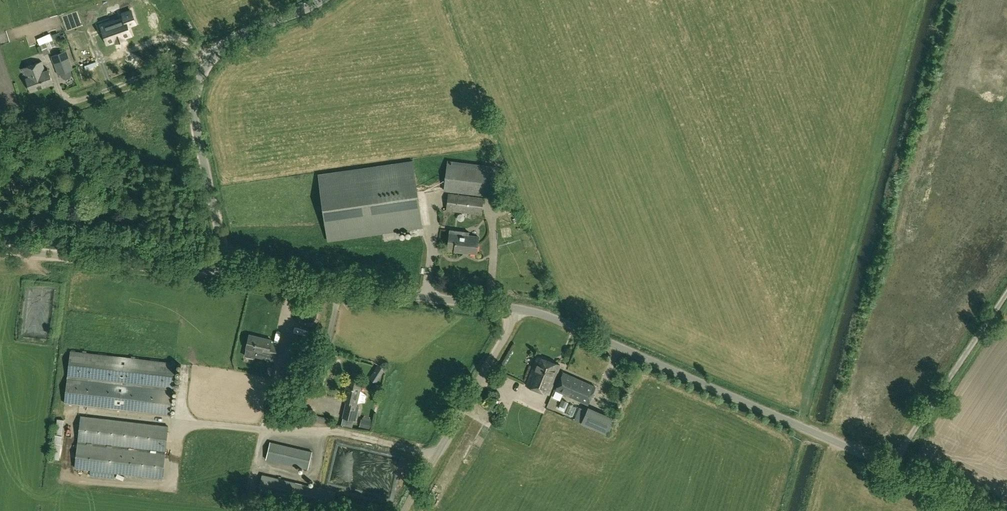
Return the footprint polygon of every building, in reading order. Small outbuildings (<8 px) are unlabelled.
[(128,36),(125,27),(132,24),(128,12),(119,15),(121,19),(98,27),(104,44),(112,41),(113,43),(120,40),(120,38),(128,36)] [(50,34),(37,39),(39,43),(44,55),(50,53),(48,47),(54,44),(50,34)] [(74,69),(67,50),(52,56),(57,75),(74,69)] [(49,71),(46,72),(42,61),(24,68),(31,91),(53,83),(49,71)] [(328,239),(423,227),(415,161),(320,174),(328,239)] [(444,190),(496,197),(499,170),(448,163),(444,190)] [(481,214),(483,198),(449,193),(447,210),(481,214)] [(477,253),(479,237),(469,236),(469,232),(451,230),(448,247),(455,248),(455,251),(464,253),(464,252),(477,253)] [(47,296),(38,295),(36,302),(45,304),(47,296)] [(48,309),(43,314),(48,318),(52,313),(48,309)] [(40,321),(33,319),(31,327),(47,331),(49,323),(40,321)] [(250,334),(247,348),(256,351),(255,356),(275,361),(276,356),(276,357),(279,344),(272,343),(273,339),(250,334)] [(296,367),(301,346),(288,343),(280,375),(293,379),(296,367)] [(176,363),(126,358),(71,352),(66,403),(171,415),(176,363)] [(549,394),(560,365),(537,356),(526,386),(549,394)] [(380,382),(390,370),(385,366),(375,377),(380,382)] [(556,389),(589,403),(596,386),(564,372),(556,389)] [(357,405),(362,381),(348,378),(343,400),(347,401),(344,417),(356,420),(359,406),(357,405)] [(550,430),(552,416),(543,415),(541,429),(550,430)] [(76,467),(91,469),(91,476),(115,478),(116,472),(163,477),(169,425),(82,416),(76,467)] [(277,418),(275,425),(285,427),(286,420),(277,418)] [(608,434),(613,423),(604,418),(599,429),(608,434)] [(560,445),(597,457),(606,433),(568,420),(560,445)] [(313,451),(276,443),(271,442),(267,459),(308,469),(313,451)] [(336,491),(276,477),(263,474),(259,491),(332,509),(336,491)]
